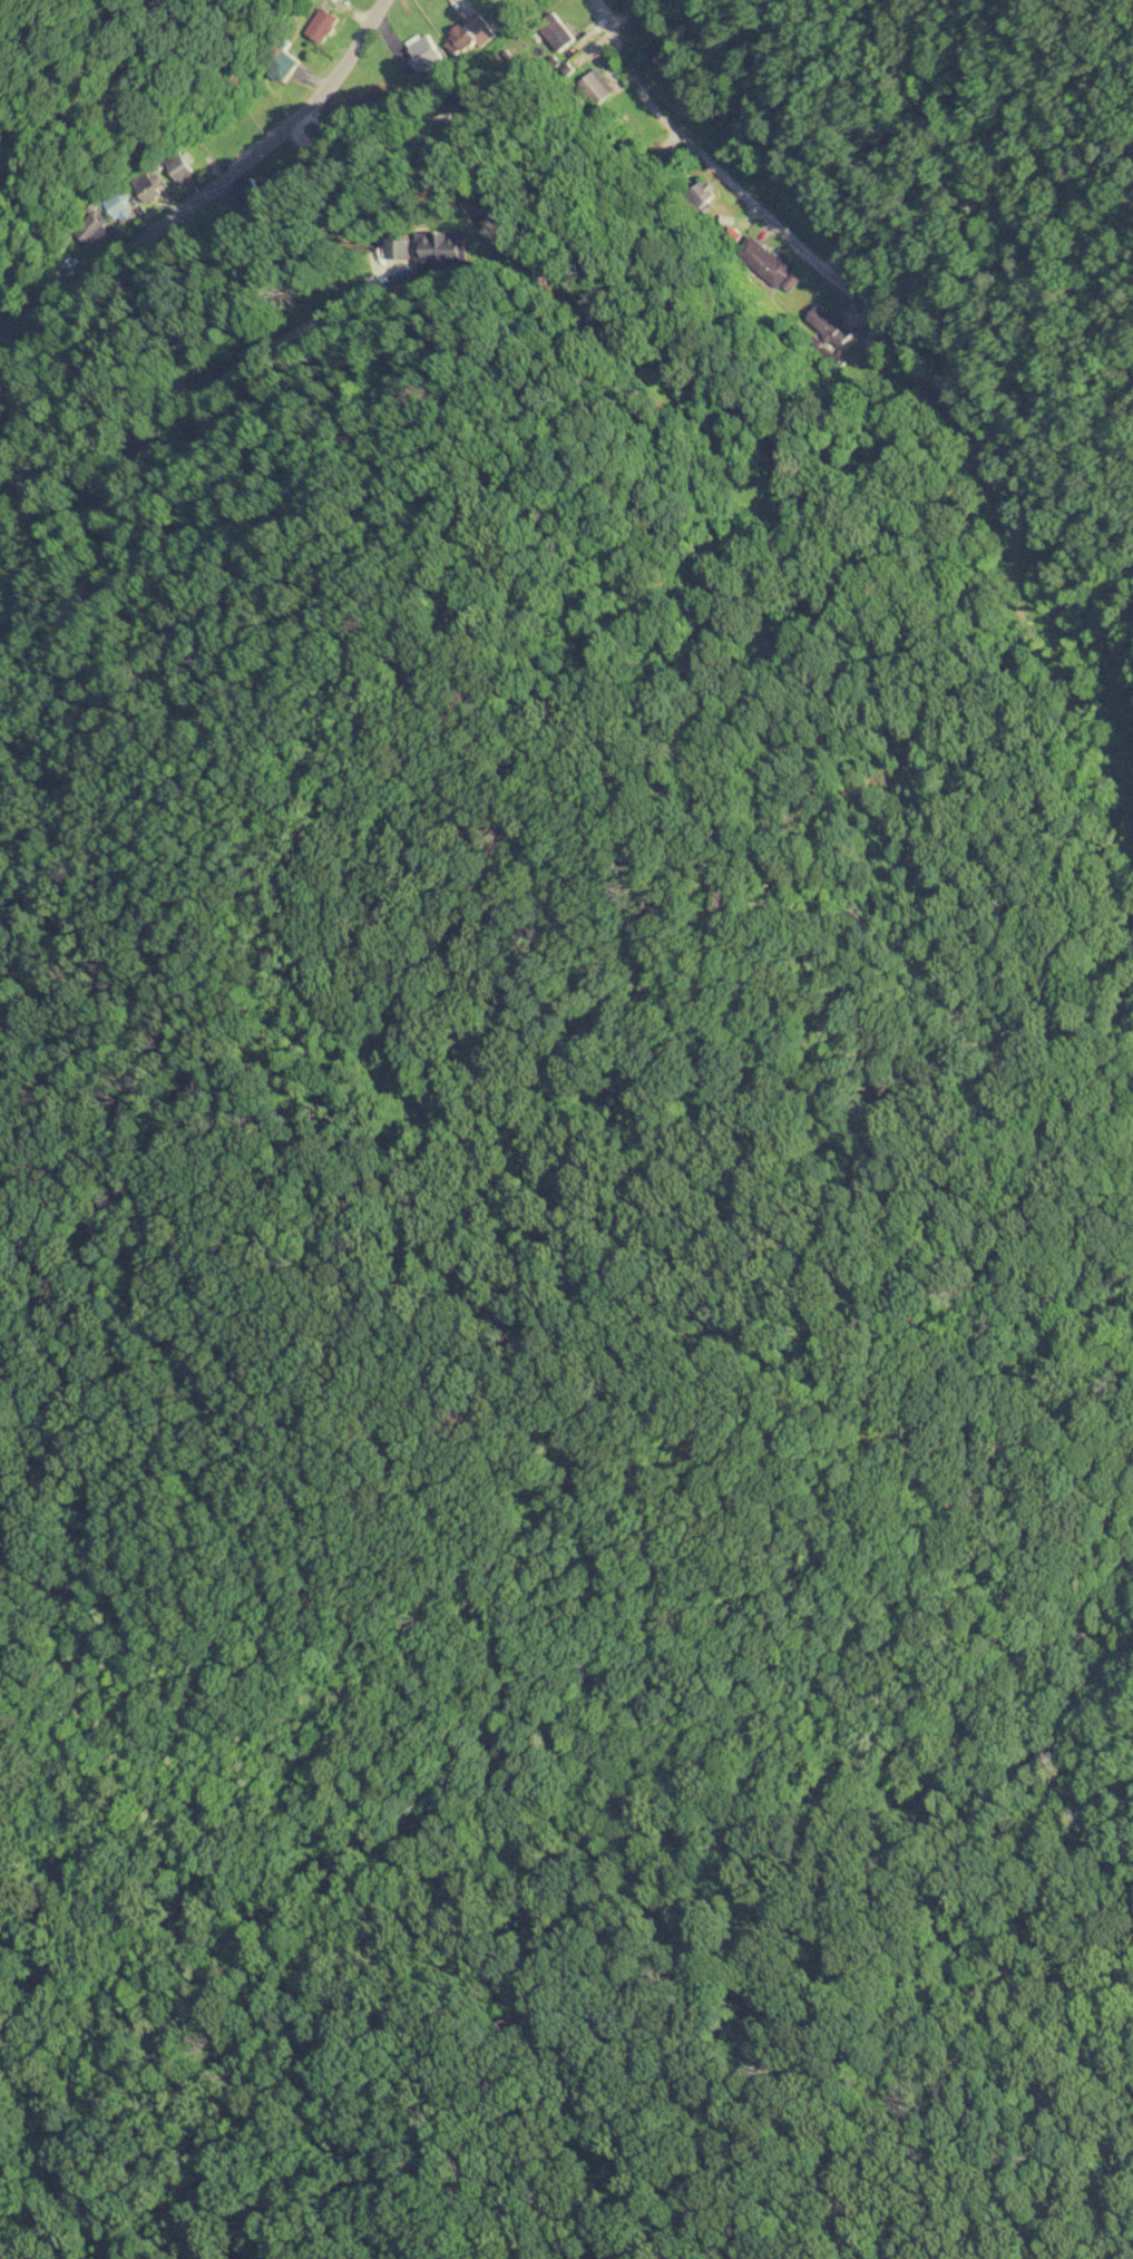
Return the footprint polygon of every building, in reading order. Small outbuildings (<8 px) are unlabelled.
[(305,34),(324,44),(338,17),(319,7),(305,34)] [(495,35),(478,12),(443,40),(455,56),(475,41),(480,47),(495,35)] [(574,39),(554,12),(537,25),(557,52),(574,39)] [(443,61),(428,31),(406,42),(413,56),(410,58),(418,74),(443,61)] [(286,83),(300,59),(280,47),(266,71),(286,83)] [(615,89),(596,67),(575,84),(594,107),(615,89)] [(187,150),(165,159),(177,185),(195,177),(188,162),(192,161),(187,150)] [(141,201),(163,191),(152,168),(130,178),(141,201)] [(235,187),(243,204),(275,189),(267,171),(235,187)] [(699,209),(716,194),(703,179),(686,195),(699,209)] [(132,209),(114,188),(100,201),(118,221),(132,209)] [(87,247),(111,225),(97,209),(73,231),(87,247)] [(415,231),(415,261),(464,263),(464,233),(415,231)] [(733,253),(776,289),(795,266),(779,253),(776,257),(749,234),(733,253)] [(410,259),(409,238),(386,238),(386,259),(410,259)] [(803,321),(841,349),(854,330),(817,302),(803,321)]
